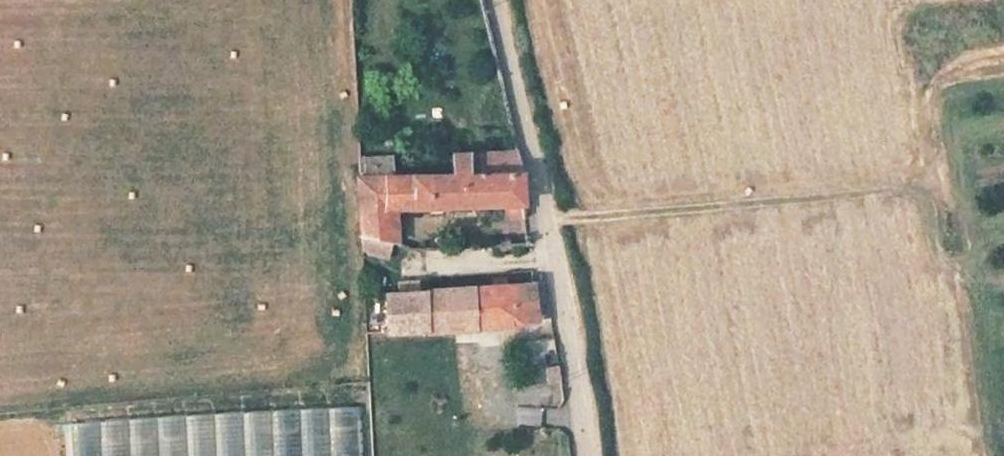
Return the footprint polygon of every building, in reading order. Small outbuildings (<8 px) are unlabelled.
[(528,220),(519,146),(461,149),(460,168),(396,169),(395,154),(363,155),(363,231),(368,233),(402,244),(400,209),(443,209),(444,215),(484,216),(484,209),(509,209),(511,220),(528,220)] [(538,321),(532,282),(505,283),(475,284),(477,324),(538,321)] [(477,324),(475,284),(423,286),(424,326),(477,324)] [(424,326),(423,286),(410,287),(384,288),(385,328),(424,326)] [(68,419),(70,455),(358,455),(356,406),(68,419)]
